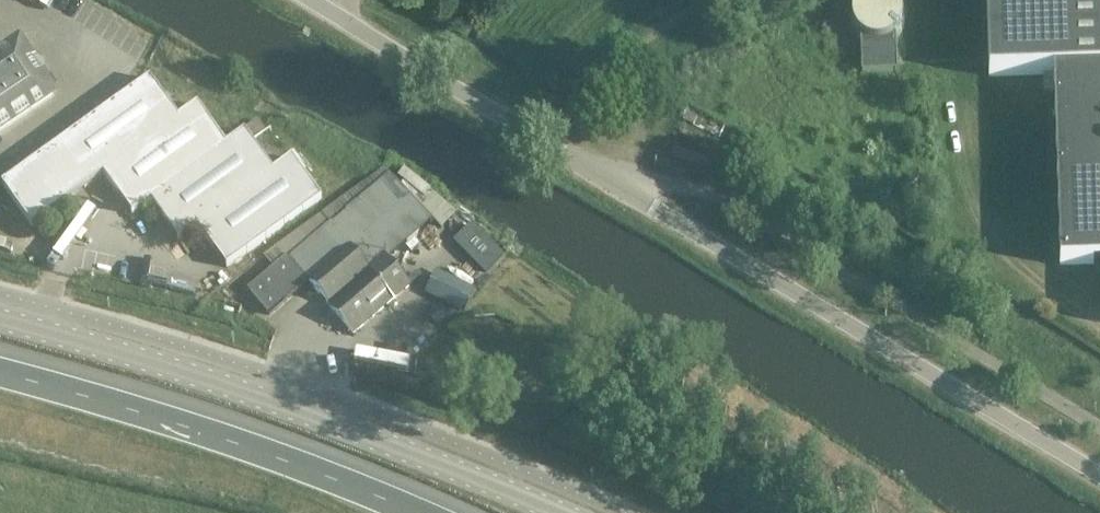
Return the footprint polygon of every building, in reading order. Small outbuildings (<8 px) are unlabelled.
[(858,3),(854,11),(854,20),(857,28),(862,35),(862,71),(899,70),(898,32),(903,26),(905,19),(904,10),(901,2),(899,0),(860,0),(858,3)] [(989,77),(1054,75),(1060,265),(1099,264),(1099,0),(987,0),(989,77)] [(49,97),(16,48),(0,58),(0,130),(49,97)] [(326,204),(297,162),(278,175),(250,135),(231,148),(203,107),(184,121),(156,80),(6,184),(35,226),(108,176),(136,216),(155,203),(183,243),(202,230),(230,271),(326,204)] [(287,259),(249,292),(270,317),(309,283),(355,335),(409,288),(384,259),(422,227),(400,202),(407,196),(389,176),(289,263),(287,259)] [(355,379),(411,385),(412,372),(356,367),(355,379)]
